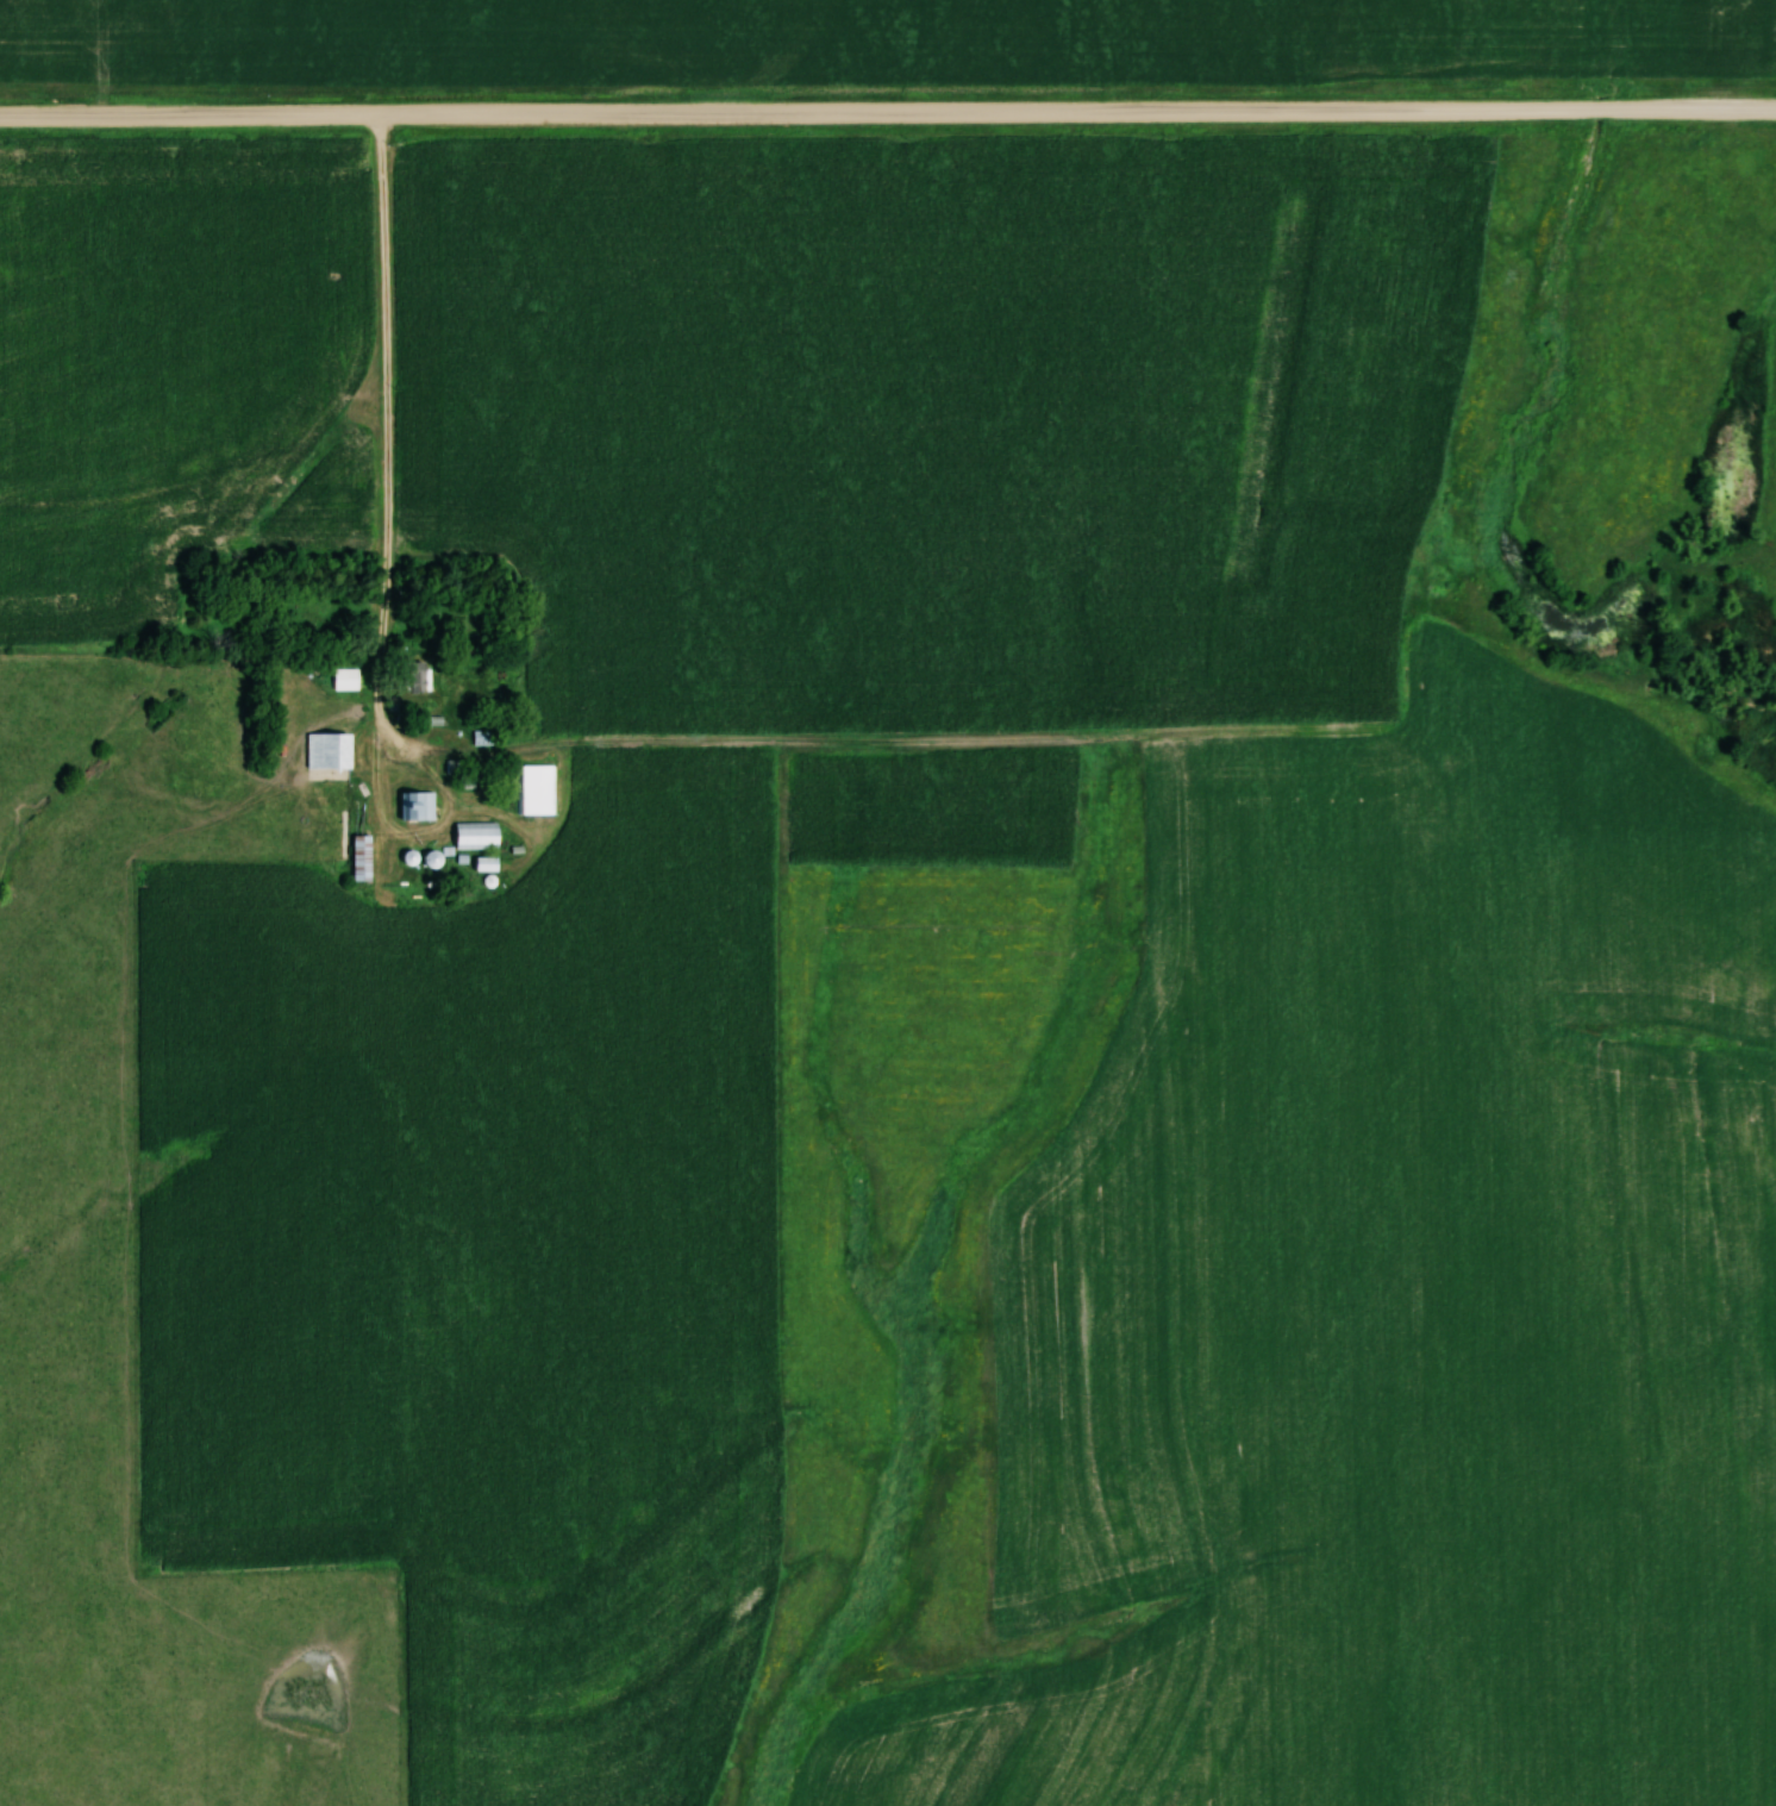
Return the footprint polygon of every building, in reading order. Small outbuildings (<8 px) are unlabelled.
[(433,692),(433,662),(411,662),(411,692),(433,692)] [(363,691),(363,668),(337,668),(337,691),(363,691)] [(358,734),(311,734),(311,770),(358,770),(358,734)] [(559,765),(526,765),(526,816),(559,816),(559,765)] [(438,821),(438,793),(403,793),(403,821),(438,821)] [(503,822),(459,823),(460,850),(504,849),(503,822)] [(376,882),(376,836),(358,836),(358,882),(376,882)] [(503,858),(481,858),(481,871),(503,871),(503,858)]
